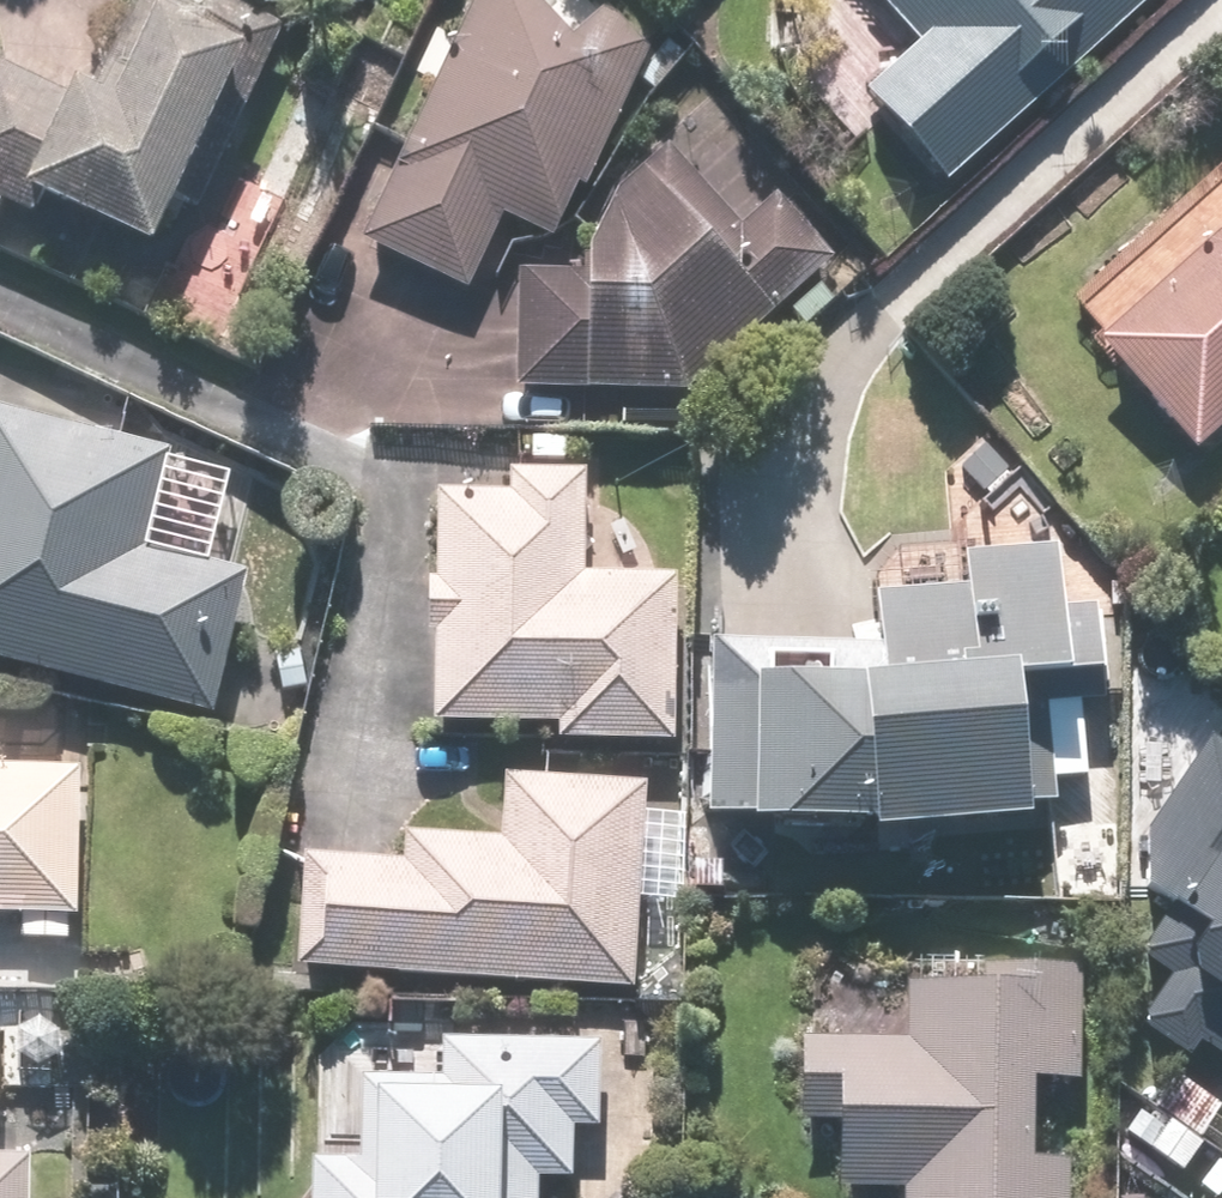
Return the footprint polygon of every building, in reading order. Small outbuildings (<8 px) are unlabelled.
[(2,55),(0,60),(0,211),(6,198),(43,215),(52,194),(175,250),(272,37),(191,0),(147,0),(101,100),(2,55)] [(369,240),(467,292),(511,208),(567,238),(668,47),(578,0),(495,0),(369,240)] [(1151,0),(861,0),(912,56),(877,87),(957,175),(1151,0)] [(692,394),(839,259),(772,187),(744,213),(682,147),(581,240),(599,265),(526,271),(520,386),(692,394)] [(1110,337),(1207,440),(1221,426),(1221,233),(1110,337)] [(219,712),(257,573),(157,546),(181,457),(0,408),(0,653),(219,712)] [(519,488),(449,485),(440,714),(567,719),(566,737),(679,742),(686,575),(597,571),(601,476),(520,472),(519,488)] [(783,652),(721,651),(718,811),(1058,818),(1059,780),(1097,781),(1070,542),(971,553),(974,579),(884,589),(893,668),(784,673),(783,652)] [(1221,740),(1153,838),(1176,854),(1122,930),(1183,972),(1147,1025),(1199,1061),(1212,1041),(1221,1048),(1221,741),(1221,740)] [(20,985),(81,987),(83,912),(88,763),(0,760),(0,984),(20,985)] [(413,857),(311,852),(305,966),(635,984),(646,780),(515,773),(511,838),(414,833),(413,857)] [(1096,963),(914,958),(912,1038),(813,1035),(810,1117),(849,1118),(847,1185),(914,1187),(914,1197),(1076,1197),(1077,1160),(1044,1159),(1047,1079),(1092,1080),(1096,963)] [(324,1031),(320,1197),(544,1197),(544,1173),(581,1173),(582,1123),(607,1124),(609,1038),(324,1031)] [(37,1153),(0,1153),(0,1197),(37,1197),(37,1153)]
